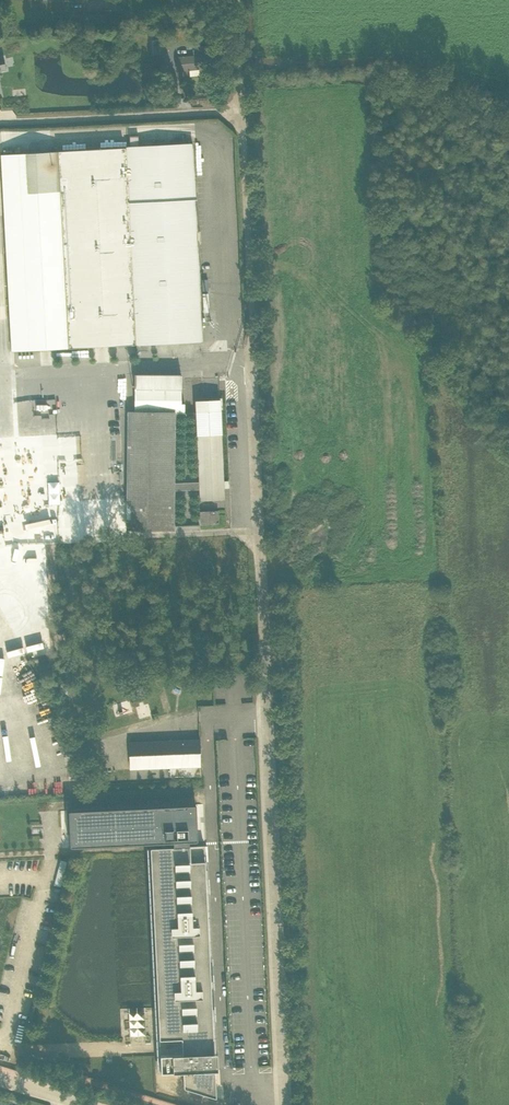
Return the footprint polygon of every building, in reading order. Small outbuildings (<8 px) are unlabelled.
[(202,69),(202,71),(205,70),(205,69),(213,68),(212,59),(216,58),(215,47),(193,49),(193,55),(175,57),(177,72),(189,71),(189,77),(199,76),(199,69),(202,69)] [(147,344),(202,341),(192,144),(138,147),(138,136),(130,136),(130,146),(126,147),(136,345),(137,345),(137,351),(147,351),(147,344)] [(125,148),(0,155),(11,352),(134,344),(125,148)] [(97,355),(107,355),(107,346),(96,347),(97,355)] [(180,375),(135,375),(134,412),(127,412),(126,530),(174,530),(174,490),(198,489),(199,501),(223,499),(224,488),(228,488),(228,481),(223,481),(220,400),(195,401),(195,413),(184,413),(184,404),(181,404),(180,375)] [(74,436),(0,441),(0,510),(76,506),(74,436)] [(199,512),(200,525),(217,524),(217,522),(219,522),(218,511),(199,512)] [(27,658),(50,657),(45,545),(0,546),(0,608),(27,658)] [(134,556),(144,556),(143,546),(133,546),(134,556)] [(60,695),(76,694),(75,681),(60,681),(60,695)] [(129,742),(130,770),(169,768),(170,777),(201,776),(199,740),(129,742)] [(184,1087),(215,1097),(203,846),(189,846),(188,841),(197,841),(196,805),(69,811),(70,848),(174,843),(174,847),(150,849),(159,1039),(182,1038),(182,1054),(160,1055),(161,1071),(183,1072),(184,1087)] [(131,1006),(130,1035),(149,1036),(150,1006),(131,1006)]
